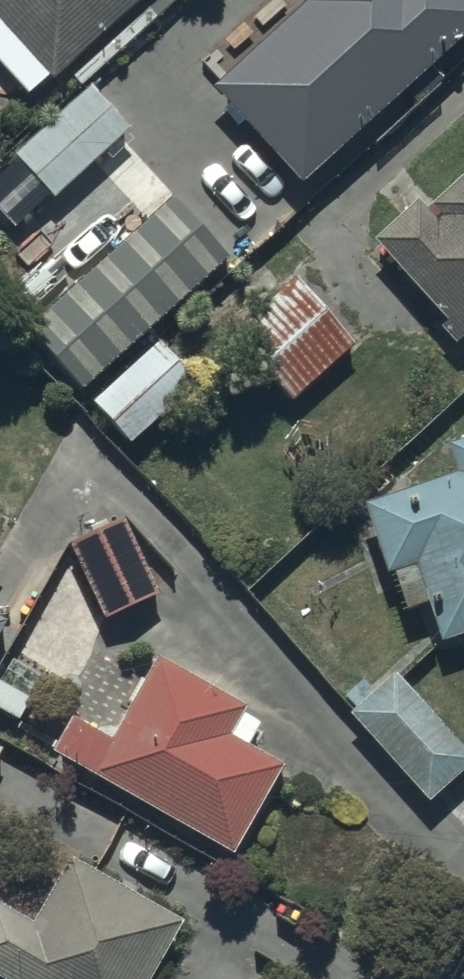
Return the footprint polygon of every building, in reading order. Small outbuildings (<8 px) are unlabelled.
[(21,84),(44,63),(50,70),(128,0),(0,0),(0,60),(21,84)] [(209,76),(298,174),(463,23),(463,0),(293,0),(209,76)] [(14,153),(0,166),(0,210),(12,224),(48,191),(51,194),(128,121),(86,77),(10,148),(14,153)] [(424,198),(416,190),(369,231),(463,339),(463,163),(424,198)] [(22,320),(79,382),(229,247),(172,184),(22,320)] [(75,218),(32,260),(56,285),(99,243),(75,218)] [(293,272),(231,325),(290,394),(353,341),(293,272)] [(91,383),(96,388),(92,393),(130,434),(192,376),(153,335),(117,369),(111,363),(91,383)] [(362,496),(384,565),(389,563),(402,602),(423,595),(435,634),(463,624),(463,430),(444,437),(454,466),(362,496)] [(159,586),(118,505),(65,532),(106,613),(159,586)] [(256,714),(238,703),(242,697),(156,647),(107,732),(68,710),(49,742),(229,846),(280,759),(243,738),(256,714)] [(342,706),(427,798),(463,764),(463,744),(388,663),(342,706)] [(16,978),(151,978),(143,974),(178,912),(67,849),(30,915),(0,898),(0,970),(16,978)]
